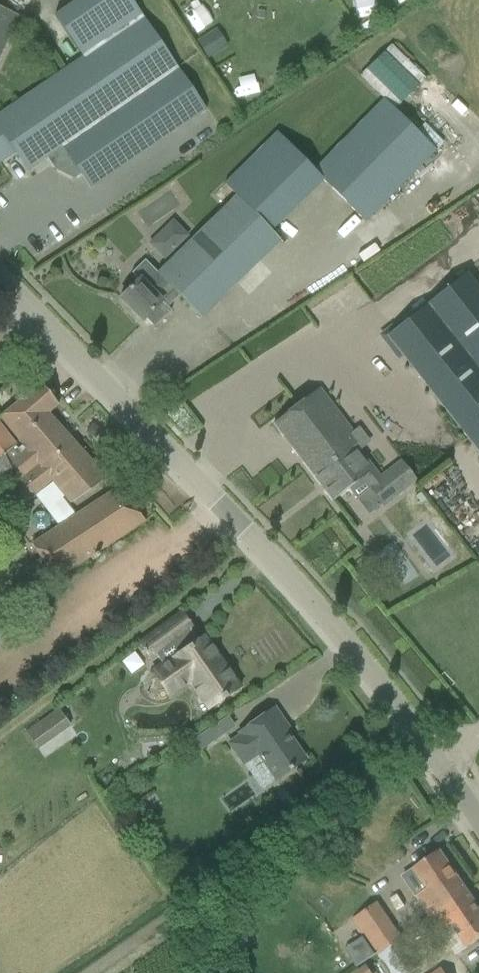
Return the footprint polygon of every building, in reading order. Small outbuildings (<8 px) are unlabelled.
[(54,15),(82,57),(142,16),(131,0),(76,0),(54,15)] [(218,13),(210,0),(202,0),(183,12),(194,29),(218,13)] [(357,15),(373,13),(372,0),(355,0),(357,15)] [(17,16),(0,8),(0,53),(17,16)] [(329,12),(321,28),(339,37),(347,21),(329,12)] [(15,153),(27,171),(46,157),(62,146),(176,67),(143,17),(82,57),(0,114),(0,163),(15,153)] [(207,56),(226,47),(218,29),(198,38),(207,56)] [(374,62),(377,65),(377,64),(399,84),(398,85),(408,94),(424,76),(390,45),(374,62)] [(177,68),(61,147),(81,175),(90,189),(206,110),(177,68)] [(134,284),(119,298),(142,321),(145,318),(154,328),(171,311),(162,301),(173,290),(200,318),(215,304),(245,275),(235,265),(305,197),(321,181),(365,224),(438,149),(383,96),(346,134),(312,167),(303,158),(277,131),(222,184),(235,196),(157,273),(145,260),(131,273),(138,280),(134,284)] [(173,218),(148,242),(164,259),(189,235),(173,218)] [(380,336),(389,346),(392,344),(478,454),(478,288),(467,272),(394,330),(391,327),(380,336)] [(0,416),(0,418),(18,439),(48,413),(58,405),(40,383),(24,396),(0,416)] [(318,390),(275,424),(333,500),(349,489),(352,493),(365,483),(383,505),(406,487),(394,473),(386,480),(382,476),(376,480),(355,453),(369,443),(357,429),(352,433),(318,390)] [(0,458),(0,473),(1,476),(12,471),(11,470),(16,467),(23,477),(22,478),(24,480),(16,486),(22,493),(27,500),(34,495),(59,527),(31,545),(40,559),(28,567),(42,589),(55,580),(90,557),(92,561),(101,555),(99,552),(129,532),(145,521),(116,489),(100,500),(77,516),(69,506),(71,504),(90,490),(106,478),(48,413),(18,439),(27,449),(21,454),(15,446),(0,458)] [(15,446),(15,445),(0,426),(0,458),(15,446)] [(353,497),(342,504),(356,523),(366,516),(353,497)] [(181,612),(138,643),(150,659),(155,656),(161,664),(156,668),(174,693),(189,683),(208,710),(240,688),(203,636),(196,640),(189,630),(192,628),(181,612)] [(59,709),(42,720),(54,737),(71,726),(59,709)] [(289,731),(273,709),(239,733),(241,736),(229,744),(243,763),(257,753),(276,780),(304,760),(286,734),(289,731)] [(193,741),(201,751),(234,728),(226,717),(193,741)] [(440,850),(423,862),(413,868),(427,889),(416,897),(430,916),(467,891),(440,850)] [(430,916),(456,955),(478,939),(478,908),(467,891),(430,916)] [(353,919),(376,954),(401,937),(378,902),(353,919)] [(376,954),(389,972),(411,972),(421,966),(401,937),(376,954)]
